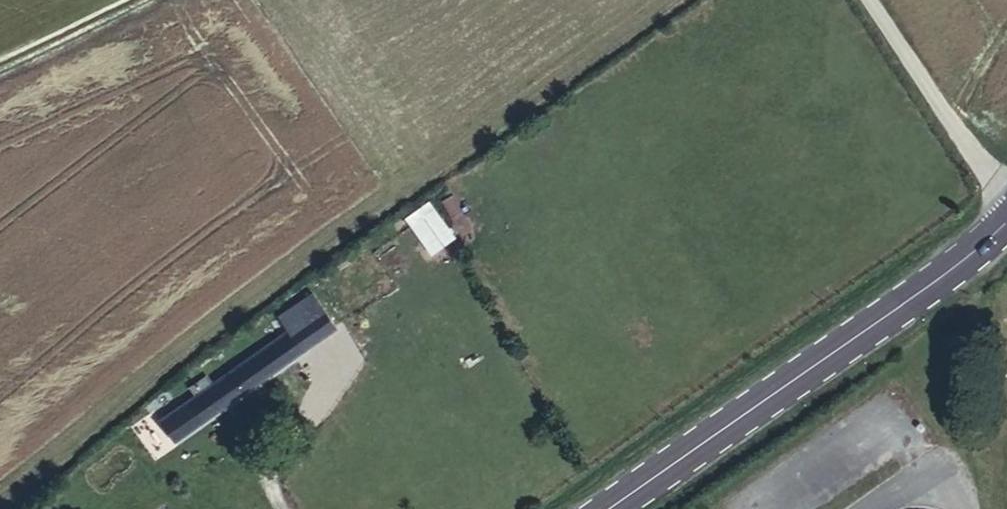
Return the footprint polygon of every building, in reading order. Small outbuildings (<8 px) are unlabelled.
[(449,227),(429,242),(455,279),(476,264),(449,227)] [(306,350),(322,373),(357,350),(331,311),(296,334),(306,350)] [(189,437),(200,454),(322,373),(306,350),(229,402),(223,393),(211,402),(217,410),(197,424),(187,409),(163,425),(177,445),(189,437)]
